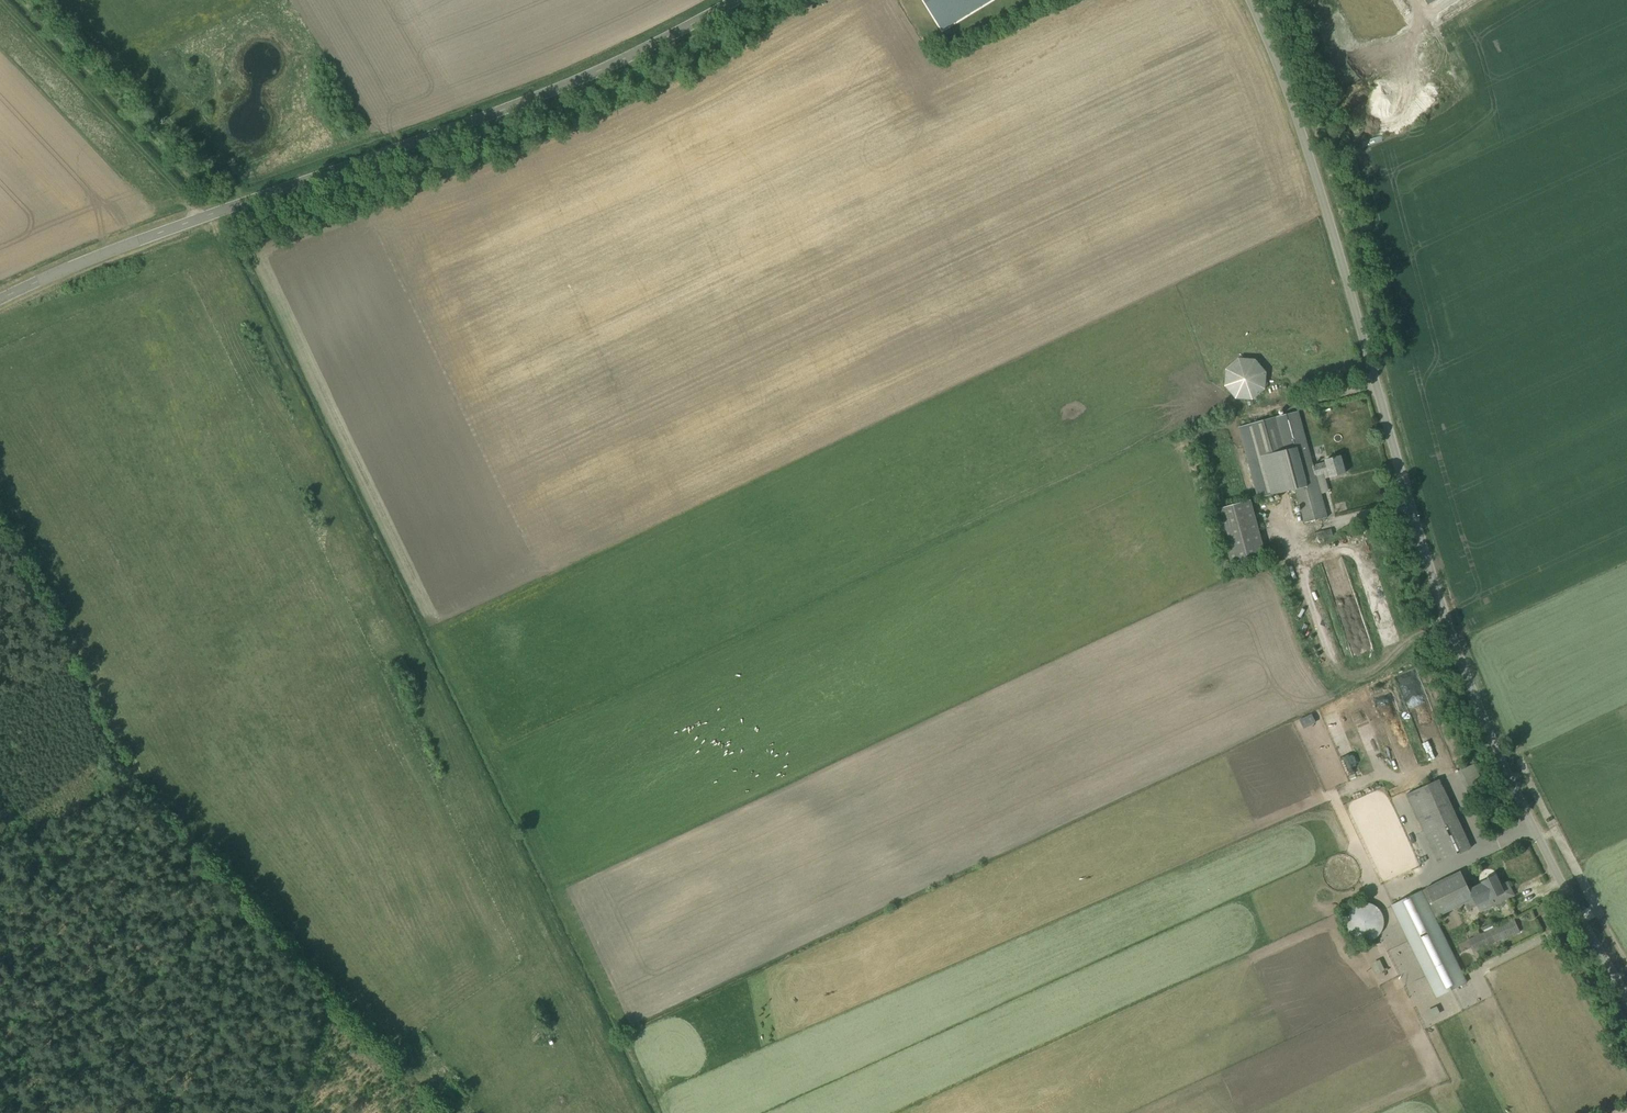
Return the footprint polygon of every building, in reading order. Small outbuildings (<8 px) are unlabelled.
[(942,30),(992,0),(923,0),(942,30)] [(1263,397),(1264,359),(1228,358),(1228,396),(1263,397)] [(1326,462),(1313,466),(1298,411),(1239,428),(1258,499),(1295,489),(1305,524),(1327,517),(1316,475),(1329,472),(1331,477),(1345,473),(1341,456),(1326,460),(1326,462)] [(1216,509),(1231,563),(1266,553),(1251,499),(1216,509)] [(1318,532),(1319,539),(1333,536),(1331,529),(1318,532)] [(1333,717),(1326,719),(1329,732),(1336,731),(1333,717)] [(1341,754),(1350,750),(1340,729),(1331,733),(1341,754)] [(1462,768),(1470,785),(1483,779),(1474,762),(1462,768)] [(1407,794),(1438,863),(1471,848),(1458,819),(1454,821),(1436,781),(1407,794)] [(1461,871),(1422,890),(1436,917),(1464,903),(1468,911),(1477,907),(1478,906),(1481,913),(1515,895),(1508,881),(1501,885),(1496,875),(1482,882),(1482,883),(1470,889),(1461,871)] [(1436,917),(1422,890),(1392,904),(1431,989),(1436,998),(1469,981),(1464,972),(1436,917)] [(1346,922),(1346,923),(1346,925),(1346,927),(1347,928),(1348,930),(1348,931),(1349,933),(1350,934),(1351,935),(1353,936),(1354,937),(1355,938),(1357,939),(1359,940),(1360,940),(1362,941),(1363,941),(1365,941),(1367,941),(1369,941),(1370,940),(1372,940),(1373,939),(1375,938),(1376,937),(1378,936),(1379,935),(1380,934),(1381,933),(1382,931),(1383,930),(1383,928),(1384,927),(1384,925),(1384,923),(1385,922),(1384,920),(1384,918),(1384,917),(1383,915),(1383,914),(1382,912),(1381,911),(1380,909),(1379,908),(1378,907),(1376,906),(1375,905),(1373,904),(1372,903),(1370,903),(1369,903),(1367,902),(1365,902),(1364,902),(1362,903),(1360,903),(1359,903),(1357,904),(1356,905),(1354,906),(1353,907),(1352,908),(1350,909),(1349,910),(1348,912),(1348,913),(1347,915),(1346,917),(1346,918),(1346,920),(1346,922)] [(1487,931),(1469,939),(1474,951),(1520,930),(1514,918),(1494,927),(1493,923),(1485,927),(1487,931)]
